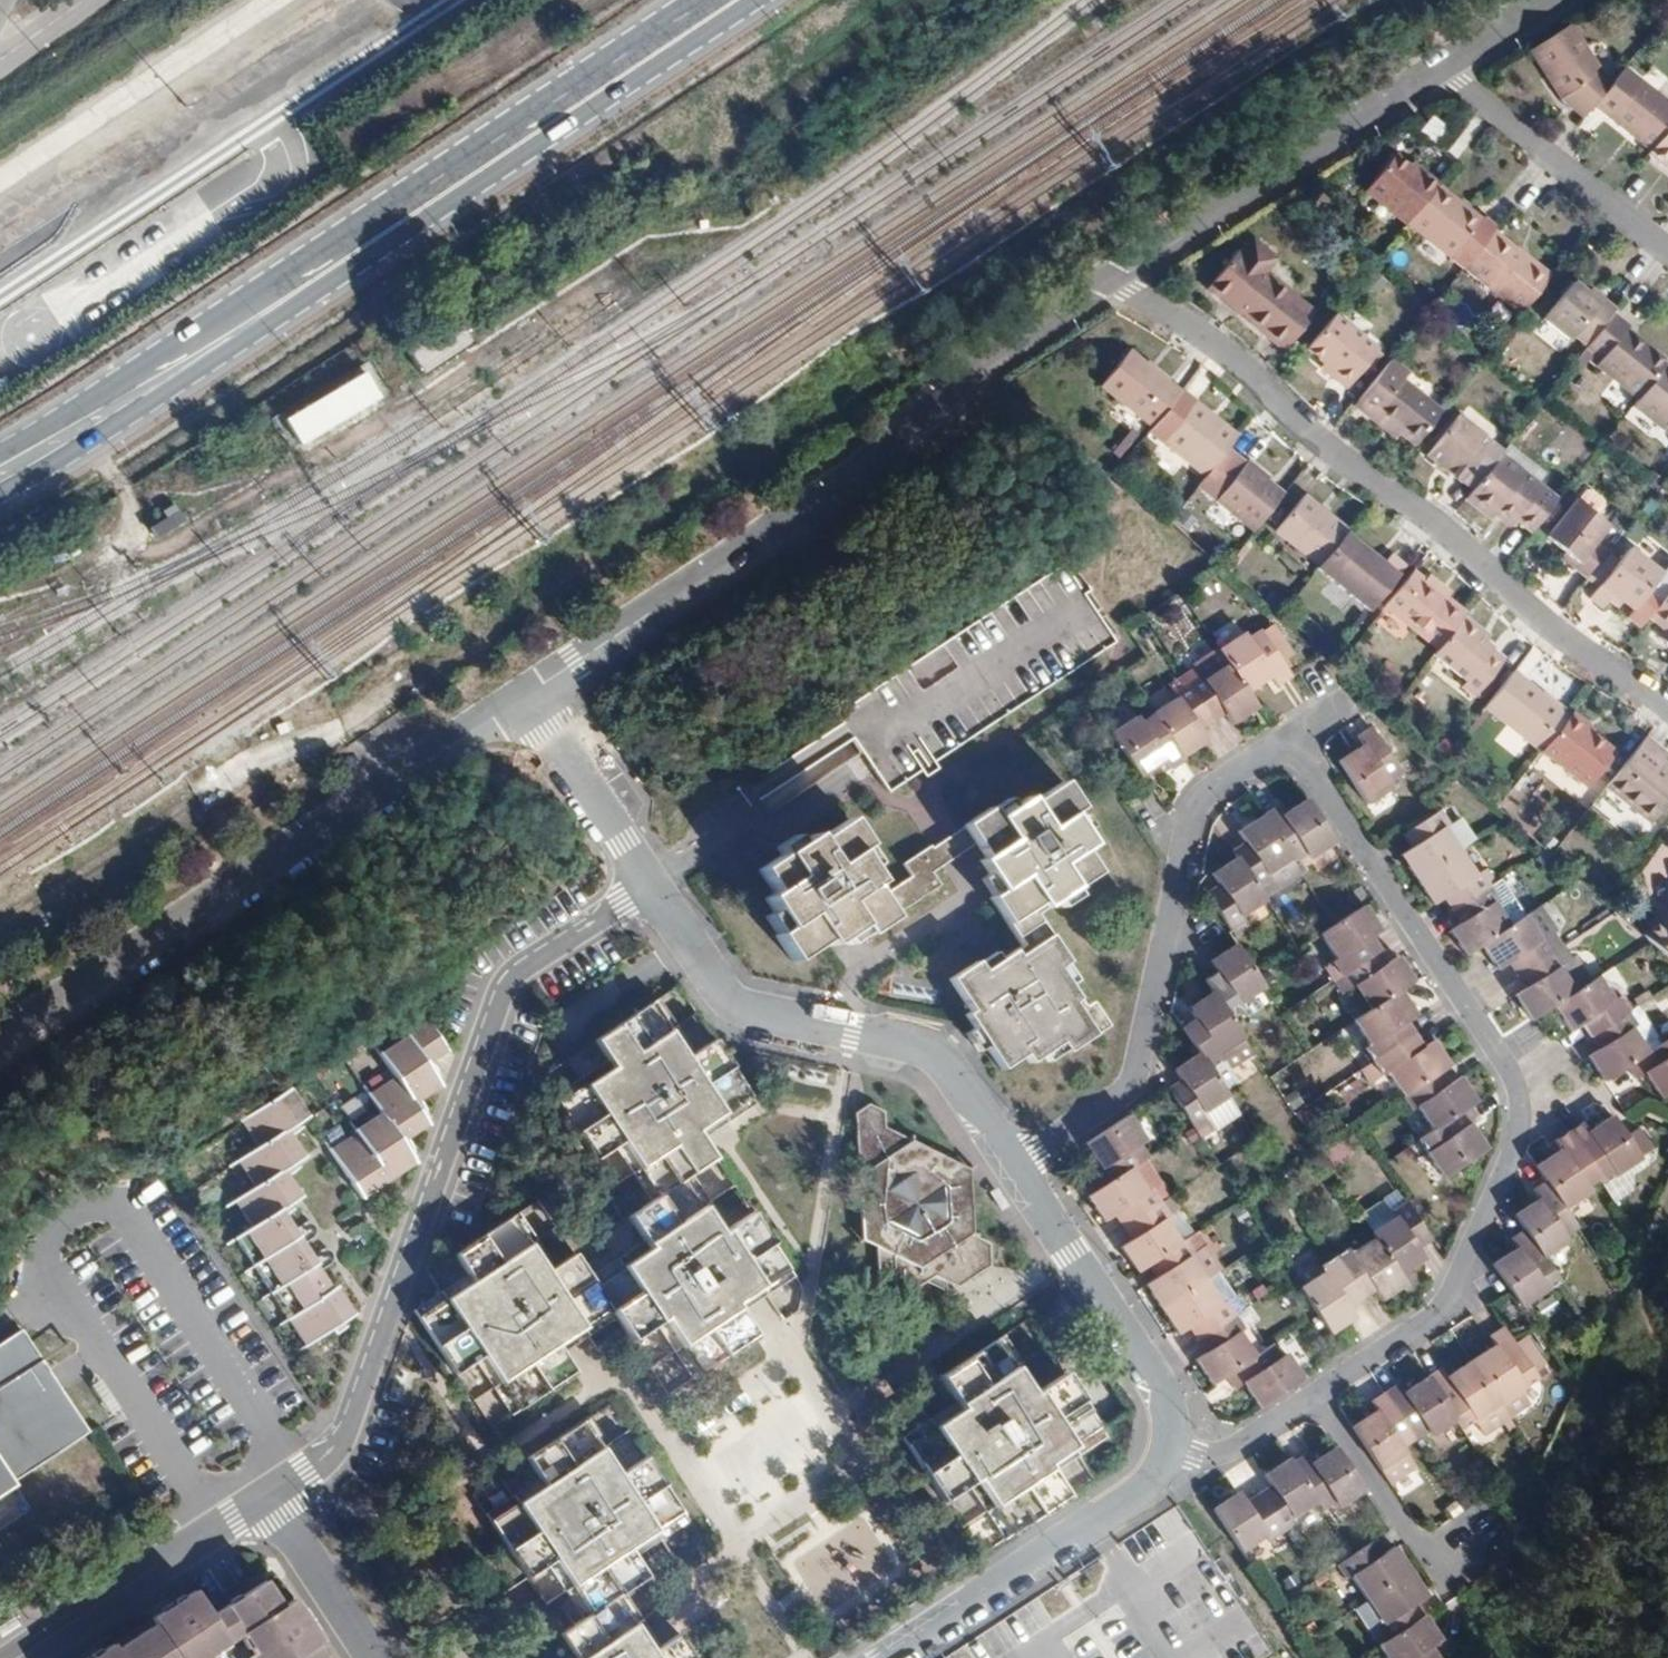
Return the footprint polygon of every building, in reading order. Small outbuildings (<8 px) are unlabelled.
[(1609,85),(1560,22),(1518,48),(1554,97),(1581,119),(1588,110),(1609,85)] [(1619,72),(1609,85),(1588,110),(1645,156),(1667,128),(1667,113),(1619,72)] [(1645,156),(1667,175),(1667,128),(1645,156)] [(1363,196),(1403,230),(1433,194),(1413,177),(1410,181),(1389,164),(1363,196)] [(1458,277),(1460,275),(1490,237),(1492,235),(1478,223),(1474,227),(1433,194),(1403,230),(1458,277)] [(1549,284),(1490,237),(1460,275),(1518,322),(1549,284)] [(1238,240),(1195,298),(1275,357),(1318,299),(1238,240)] [(1574,350),(1587,360),(1611,329),(1616,323),(1600,310),(1597,314),(1572,293),(1541,334),(1565,354),(1574,350)] [(1637,414),(1663,381),(1667,375),(1611,329),(1587,360),(1601,370),(1594,378),(1637,414)] [(1302,378),(1347,418),(1385,374),(1340,335),(1302,378)] [(1145,433),(1176,395),(1119,346),(1087,383),(1145,433)] [(1385,374),(1347,418),(1406,467),(1443,423),(1385,374)] [(295,448),(380,410),(364,376),(279,414),(295,448)] [(1631,420),(1667,448),(1667,385),(1663,381),(1637,414),(1631,420)] [(1145,433),(1140,438),(1196,485),(1232,442),(1176,395),(1145,433)] [(1452,427),(1422,463),(1455,491),(1485,456),(1452,427)] [(1555,516),(1499,472),(1467,513),(1483,528),(1489,521),(1514,540),(1518,535),(1532,545),(1555,516)] [(1240,477),(1209,510),(1245,544),(1276,510),(1240,477)] [(154,537),(183,522),(175,508),(147,524),(154,537)] [(1270,539),(1313,577),(1341,546),(1298,508),(1270,539)] [(1574,518),(1546,553),(1577,579),(1571,587),(1583,598),(1606,569),(1596,562),(1608,545),(1574,518)] [(1341,546),(1313,577),(1367,626),(1407,584),(1391,570),(1379,577),(1341,546)] [(1663,593),(1631,568),(1593,617),(1605,627),(1617,612),(1636,627),(1663,593)] [(764,821),(855,763),(862,775),(881,804),(1115,653),(1063,572),(830,724),(836,733),(744,791),(764,821)] [(1385,623),(1432,667),(1461,636),(1414,592),(1385,623)] [(1656,635),(1667,643),(1667,619),(1656,635)] [(1281,674),(1249,625),(1225,640),(1229,647),(1215,656),(1250,710),(1266,699),(1259,688),(1281,674)] [(1461,636),(1432,667),(1477,706),(1505,674),(1461,636)] [(1250,710),(1215,656),(1176,681),(1185,694),(1208,730),(1223,720),(1231,733),(1255,718),(1250,710)] [(1516,690),(1487,723),(1531,762),(1560,729),(1516,690)] [(1172,708),(1148,724),(1176,767),(1205,748),(1197,737),(1208,730),(1185,694),(1169,703),(1172,708)] [(1176,767),(1148,724),(1133,733),(1130,729),(1110,742),(1138,787),(1161,772),(1167,781),(1180,773),(1176,767)] [(1362,749),(1339,762),(1365,811),(1391,797),(1387,790),(1402,782),(1376,734),(1359,743),(1362,749)] [(1569,738),(1542,769),(1585,806),(1612,774),(1569,738)] [(1606,806),(1654,844),(1667,826),(1667,800),(1659,793),(1667,781),(1667,776),(1645,757),(1606,806)] [(812,835),(759,869),(773,891),(765,896),(787,931),(776,938),(791,961),(825,939),(829,945),(858,926),(866,938),(941,891),(931,876),(977,846),(986,860),(979,865),(998,894),(989,899),(1020,948),(984,971),(979,963),(949,983),(967,1011),(958,1016),(996,1075),(1017,1061),(1022,1069),(1053,1048),(1061,1060),(1103,1033),(1085,1006),(1077,1011),(1053,974),(1062,969),(1033,923),(1099,881),(1080,853),(1089,847),(1069,816),(1081,809),(1064,782),(1033,802),(1028,795),(997,816),(990,805),(902,862),(909,873),(878,893),(870,882),(875,879),(855,848),(866,841),(849,816),(814,839),(812,835)] [(1274,812),(1263,818),(1291,865),(1305,856),(1311,867),(1335,852),(1307,807),(1281,823),(1274,812)] [(1417,890),(1459,864),(1443,840),(1451,835),(1440,817),(1404,840),(1416,859),(1403,868),(1417,890)] [(1291,865),(1263,818),(1234,836),(1246,855),(1236,861),(1257,896),(1271,888),(1266,880),(1291,865)] [(1205,879),(1217,899),(1206,906),(1229,943),(1245,933),(1239,923),(1265,908),(1257,896),(1236,861),(1205,879)] [(1452,913),(1487,890),(1480,879),(1472,884),(1459,864),(1417,890),(1433,915),(1448,905),(1452,913)] [(1478,949),(1505,932),(1493,913),(1499,908),(1487,890),(1452,913),(1462,928),(1447,938),(1461,960),(1478,949)] [(1324,973),(1333,987),(1373,962),(1365,949),(1377,941),(1362,917),(1316,946),(1330,969),(1324,973)] [(1516,977),(1553,953),(1546,942),(1537,948),(1521,922),(1505,932),(1478,949),(1493,972),(1507,963),(1516,977)] [(1647,958),(1667,976),(1667,933),(1647,958)] [(1210,964),(1222,983),(1209,991),(1213,996),(1229,1023),(1248,1011),(1243,1003),(1261,991),(1235,949),(1210,964)] [(1551,1009),(1573,995),(1564,981),(1569,977),(1553,953),(1516,977),(1529,997),(1513,1007),(1525,1026),(1551,1009)] [(1373,962),(1333,987),(1339,998),(1344,995),(1362,1024),(1398,1001),(1410,993),(1393,965),(1380,973),(1373,962)] [(1593,1039),(1626,1018),(1615,1001),(1611,1003),(1597,980),(1573,995),(1551,1009),(1566,1032),(1582,1022),(1593,1039)] [(1200,1028),(1187,1036),(1201,1057),(1211,1072),(1226,1063),(1221,1055),(1241,1042),(1229,1023),(1213,996),(1189,1011),(1200,1028)] [(572,1039),(589,1065),(531,1101),(568,1160),(600,1140),(633,1195),(665,1180),(692,1159),(673,1128),(726,1093),(689,1038),(666,1054),(631,1000),(572,1039)] [(1364,1057),(1369,1066),(1409,1041),(1401,1027),(1411,1021),(1398,1001),(1362,1024),(1352,1030),(1368,1055),(1364,1057)] [(1624,1072),(1650,1055),(1626,1018),(1593,1039),(1600,1051),(1587,1060),(1603,1085),(1624,1072)] [(390,1049),(412,1083),(434,1068),(411,1035),(390,1049)] [(1409,1041),(1369,1066),(1378,1079),(1381,1077),(1396,1102),(1431,1080),(1446,1071),(1429,1045),(1417,1053),(1409,1041)] [(1650,1055),(1624,1072),(1635,1088),(1644,1083),(1660,1107),(1667,1102),(1667,1044),(1650,1055)] [(379,1090),(399,1119),(425,1101),(412,1083),(390,1049),(363,1067),(379,1090)] [(1211,1072),(1201,1057),(1176,1072),(1184,1084),(1173,1092),(1190,1120),(1226,1097),(1211,1072)] [(1413,1108),(1429,1133),(1463,1112),(1473,1106),(1455,1077),(1436,1089),(1431,1080),(1396,1102),(1404,1113),(1413,1108)] [(365,1127),(386,1158),(412,1139),(399,1119),(379,1090),(352,1109),(365,1127)] [(867,1105),(852,1114),(859,1240),(875,1250),(876,1292),(892,1302),(934,1277),(956,1287),(989,1267),(987,1245),(970,1235),(967,1171),(882,1128),(882,1112),(867,1105)] [(274,1106),(224,1139),(241,1165),(270,1145),(291,1131),(274,1106)] [(1429,1133),(1411,1145),(1434,1182),(1476,1156),(1460,1131),(1470,1124),(1463,1112),(1429,1133)] [(1084,1172),(1096,1190),(1145,1158),(1125,1126),(1084,1151),(1094,1166),(1084,1172)] [(339,1149),(371,1197),(399,1178),(386,1158),(365,1127),(337,1146),(339,1149)] [(1582,1130),(1567,1139),(1599,1189),(1608,1184),(1611,1190),(1637,1173),(1608,1127),(1588,1140),(1582,1130)] [(1535,1174),(1545,1189),(1565,1222),(1592,1205),(1587,1197),(1599,1189),(1567,1139),(1554,1148),(1560,1159),(1535,1174)] [(265,1184),(287,1169),(270,1145),(241,1165),(221,1178),(237,1203),(265,1184)] [(339,1149),(313,1166),(346,1214),(371,1197),(339,1149)] [(1096,1190),(1081,1198),(1097,1223),(1113,1213),(1119,1221),(1155,1198),(1149,1188),(1160,1182),(1145,1158),(1096,1190)] [(633,1195),(605,1218),(625,1249),(576,1279),(588,1306),(610,1336),(642,1317),(678,1372),(734,1335),(712,1301),(763,1270),(728,1212),(698,1231),(665,1180),(633,1195)] [(217,1217),(234,1242),(264,1224),(283,1212),(265,1184),(237,1203),(217,1217)] [(1511,1220),(1522,1237),(1540,1266),(1565,1250),(1559,1241),(1573,1233),(1565,1222),(1545,1189),(1531,1198),(1535,1205),(1511,1220)] [(1110,1244),(1125,1267),(1142,1256),(1171,1238),(1157,1215),(1164,1211),(1155,1198),(1119,1221),(1127,1234),(1110,1244)] [(1385,1218),(1390,1225),(1369,1239),(1399,1285),(1421,1271),(1411,1255),(1426,1245),(1401,1207),(1385,1218)] [(554,1247),(528,1262),(491,1210),(430,1253),(453,1285),(400,1318),(435,1372),(462,1355),(495,1408),(553,1372),(532,1338),(588,1306),(576,1279),(554,1247)] [(220,1251),(237,1278),(280,1251),(264,1224),(234,1242),(220,1251)] [(1135,1278),(1150,1301),(1195,1273),(1181,1251),(1189,1245),(1181,1232),(1171,1238),(1142,1256),(1150,1269),(1135,1278)] [(1540,1266),(1522,1237),(1509,1246),(1514,1254),(1490,1269),(1518,1314),(1556,1290),(1540,1266)] [(1346,1258),(1334,1265),(1358,1303),(1368,1297),(1376,1310),(1401,1294),(1374,1250),(1350,1265),(1346,1258)] [(256,1307),(299,1280),(280,1251),(237,1278),(256,1307)] [(1319,1274),(1325,1285),(1305,1298),(1330,1338),(1355,1323),(1346,1311),(1358,1303),(1334,1265),(1319,1274)] [(1195,1273),(1150,1301),(1163,1323),(1181,1311),(1188,1322),(1224,1300),(1216,1288),(1208,1293),(1195,1273)] [(256,1307),(273,1335),(316,1308),(299,1280),(256,1307)] [(1238,1339),(1226,1321),(1234,1316),(1224,1300),(1188,1322),(1197,1336),(1181,1347),(1193,1367),(1205,1360),(1238,1339)] [(316,1308),(273,1335),(290,1362),(337,1332),(320,1306),(316,1308)] [(1217,1379),(1226,1374),(1234,1388),(1277,1361),(1265,1342),(1261,1345),(1252,1330),(1238,1339),(1205,1360),(1217,1379)] [(968,1331),(917,1362),(936,1395),(879,1432),(916,1489),(949,1467),(982,1520),(1042,1483),(1023,1452),(1073,1422),(1068,1414),(1039,1365),(1003,1387),(968,1331)] [(1501,1351),(1475,1367),(1503,1412),(1544,1387),(1511,1332),(1495,1342),(1501,1351)] [(22,1333),(0,1348),(0,1502),(18,1490),(14,1485),(90,1434),(53,1380),(47,1371),(22,1333)] [(1503,1412),(1475,1367),(1447,1384),(1442,1375),(1428,1384),(1456,1430),(1461,1438),(1503,1412)] [(1395,1392),(1383,1399),(1412,1447),(1425,1439),(1430,1446),(1456,1430),(1428,1384),(1400,1401),(1395,1392)] [(1412,1447),(1383,1399),(1370,1407),(1376,1417),(1352,1432),(1381,1479),(1403,1465),(1398,1456),(1412,1447)] [(603,1543),(659,1508),(620,1448),(591,1466),(556,1412),(497,1451),(515,1480),(465,1514),(506,1573),(531,1556),(560,1604),(590,1589),(619,1568),(603,1543)] [(1283,1471),(1310,1514),(1314,1519),(1336,1506),(1340,1512),(1359,1500),(1331,1456),(1304,1473),(1297,1462),(1283,1471)] [(1279,1490),(1257,1505),(1279,1541),(1289,1535),(1286,1529),(1310,1514),(1283,1471),(1272,1478),(1279,1490)] [(1279,1541),(1257,1505),(1244,1513),(1235,1498),(1213,1512),(1241,1557),(1266,1542),(1269,1547),(1279,1541)] [(1345,1576),(1363,1604),(1408,1577),(1391,1551),(1375,1561),(1368,1550),(1334,1571),(1340,1580),(1345,1576)] [(1408,1577),(1363,1604),(1379,1631),(1374,1634),(1380,1644),(1416,1622),(1401,1599),(1416,1590),(1408,1577)] [(216,1652),(230,1643),(240,1657),(313,1657),(281,1608),(272,1613),(255,1587),(197,1623),(185,1605),(101,1657),(206,1657),(216,1652)] [(535,1626),(552,1651),(541,1657),(676,1657),(655,1626),(627,1644),(590,1589),(560,1604),(535,1626)] [(1374,1648),(1380,1657),(1424,1657),(1421,1653),(1435,1644),(1420,1620),(1416,1622),(1380,1644),(1374,1648)]
